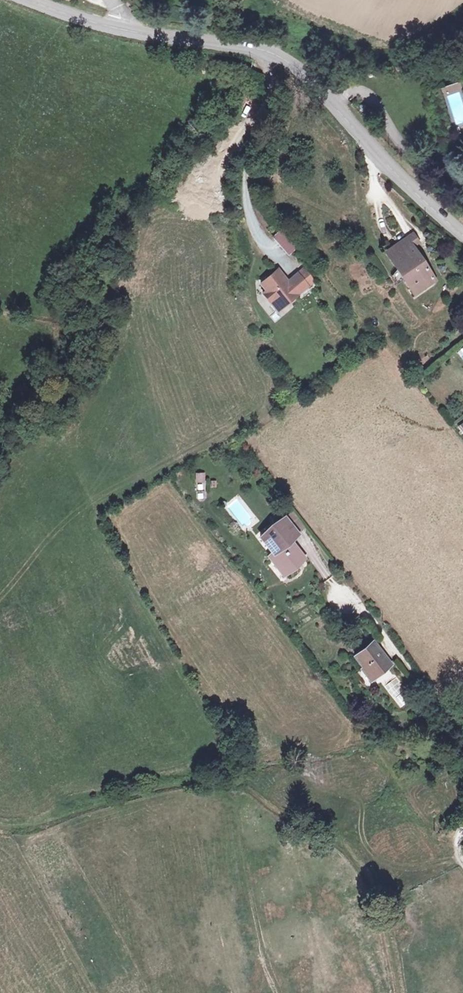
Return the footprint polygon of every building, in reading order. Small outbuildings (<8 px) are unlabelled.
[(418,230),(410,235),(416,245),(424,241),(418,230)] [(282,233),(276,238),(291,256),(298,250),(282,233)] [(389,247),(412,285),(433,273),(416,245),(410,235),(389,247)] [(306,270),(300,275),(310,288),(316,283),(306,270)] [(268,292),(265,295),(273,304),(278,300),(285,308),(310,288),(300,275),(290,283),(287,283),(279,272),(263,285),(268,292)] [(437,280),(433,273),(412,285),(416,291),(437,280)] [(278,300),(273,304),(279,313),(285,308),(278,300)] [(195,473),(195,483),(205,482),(205,473),(195,473)] [(198,499),(206,499),(205,483),(197,484),(198,499)] [(269,558),(282,573),(293,564),(296,569),(304,562),(295,550),(293,552),(287,545),(297,537),(285,521),(260,539),(273,555),(269,558)] [(293,564),(282,573),(285,577),(296,569),(293,564)] [(374,645),(355,659),(373,682),(392,668),(374,645)]
